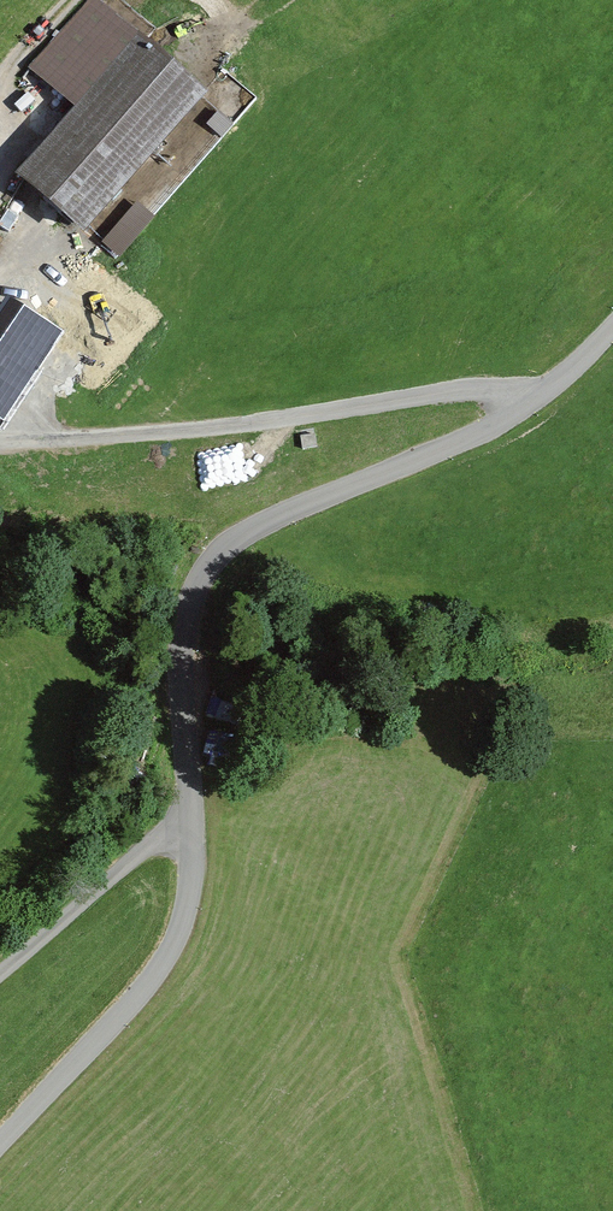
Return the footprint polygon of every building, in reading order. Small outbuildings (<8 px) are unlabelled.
[(95,1),(31,73),(81,117),(23,181),(94,245),(216,109),(95,1)] [(21,363),(0,350),(0,397),(21,363)]
